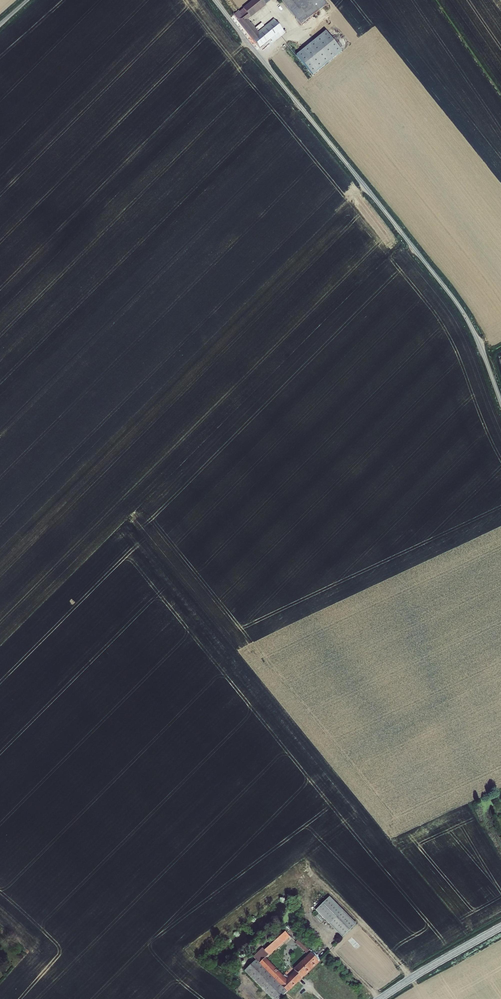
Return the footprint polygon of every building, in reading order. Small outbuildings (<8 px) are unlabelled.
[(240,13),(239,12),(234,16),(241,25),(260,48),(271,39),(282,30),(274,20),(258,33),(247,20),(272,0),(255,0),(240,13)] [(301,25),(327,4),(323,0),(280,0),(301,25)] [(285,33),(282,30),(271,39),(274,43),(285,33)] [(326,32),(297,56),(313,75),(342,51),(326,32)] [(356,925),(329,897),(316,911),(342,938),(356,925)] [(285,932),(265,951),(263,949),(253,957),(257,961),(245,971),(272,998),(280,998),(320,960),(299,939),(296,942),(310,956),(295,970),(296,972),(287,981),(265,959),(289,937),(285,932)]
